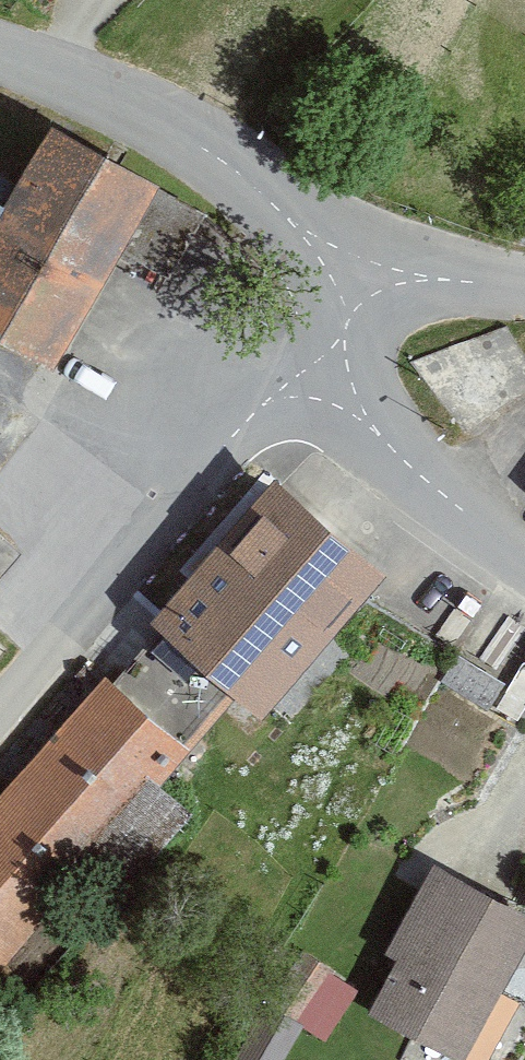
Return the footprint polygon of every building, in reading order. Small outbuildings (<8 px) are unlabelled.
[(47,121),(0,207),(0,335),(49,362),(151,178),(47,121)] [(376,569),(266,478),(147,621),(256,712),(376,569)] [(103,669),(0,789),(0,977),(196,749),(103,669)] [(429,857),(355,1007),(459,1057),(524,923),(524,904),(429,857)] [(317,951),(285,1000),(328,1028),(360,979),(317,951)] [(242,1059),(283,1059),(303,1016),(269,1000),(242,1059)]
